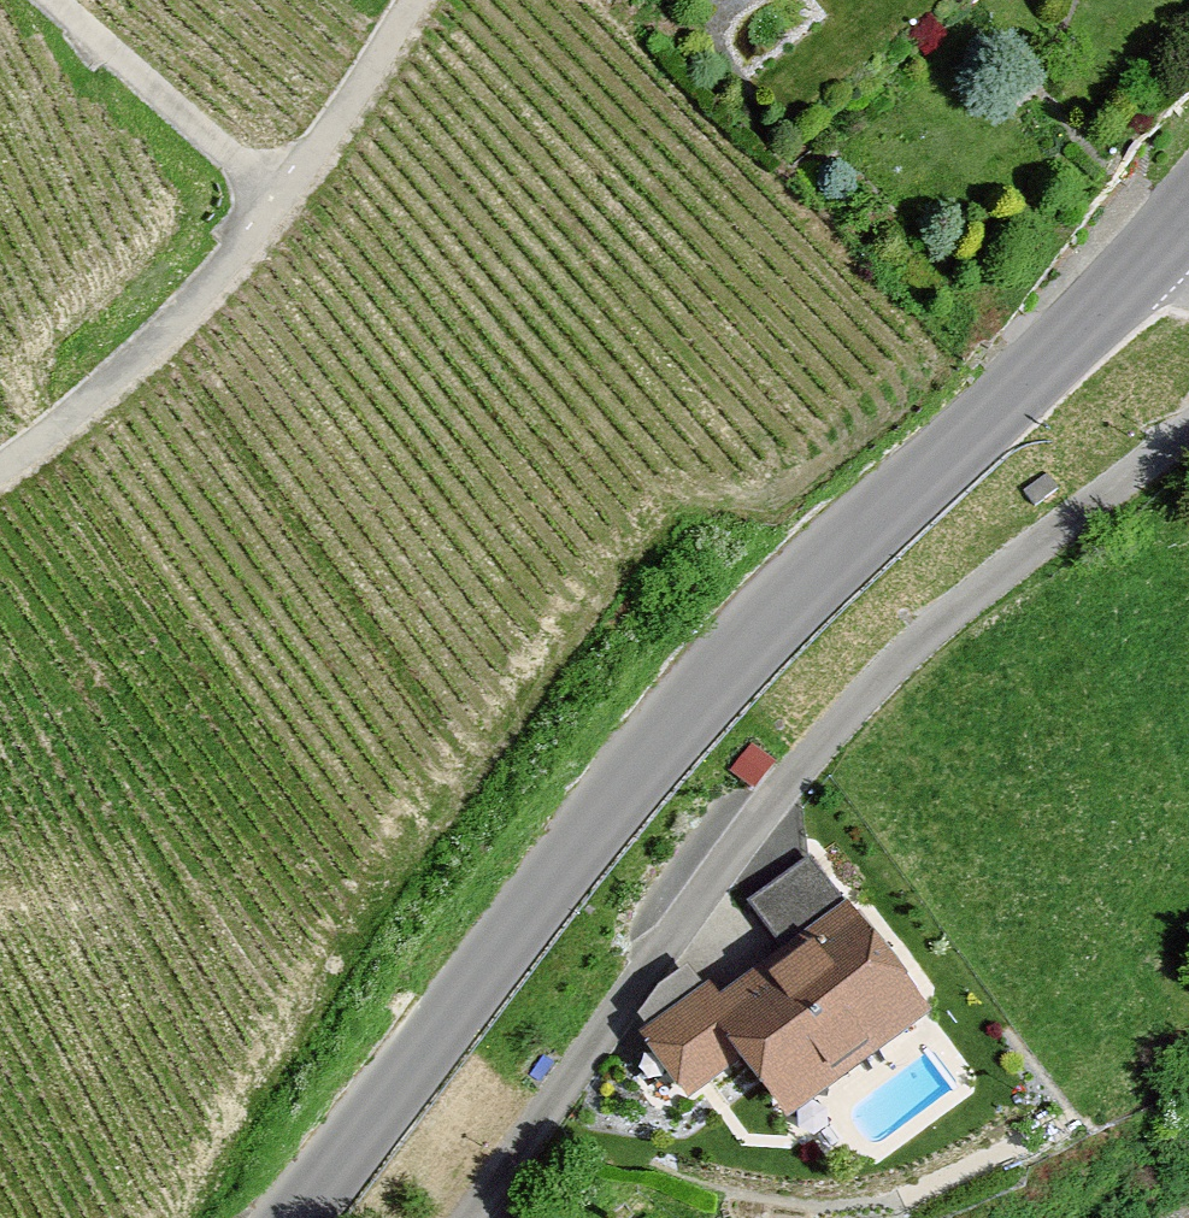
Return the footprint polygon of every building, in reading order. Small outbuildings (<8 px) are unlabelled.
[(709,983),(698,969),(612,1035),(679,1121),(732,1081),(775,1137),(919,1027),(916,986),(802,838),(719,901),(755,948),(709,983)]
